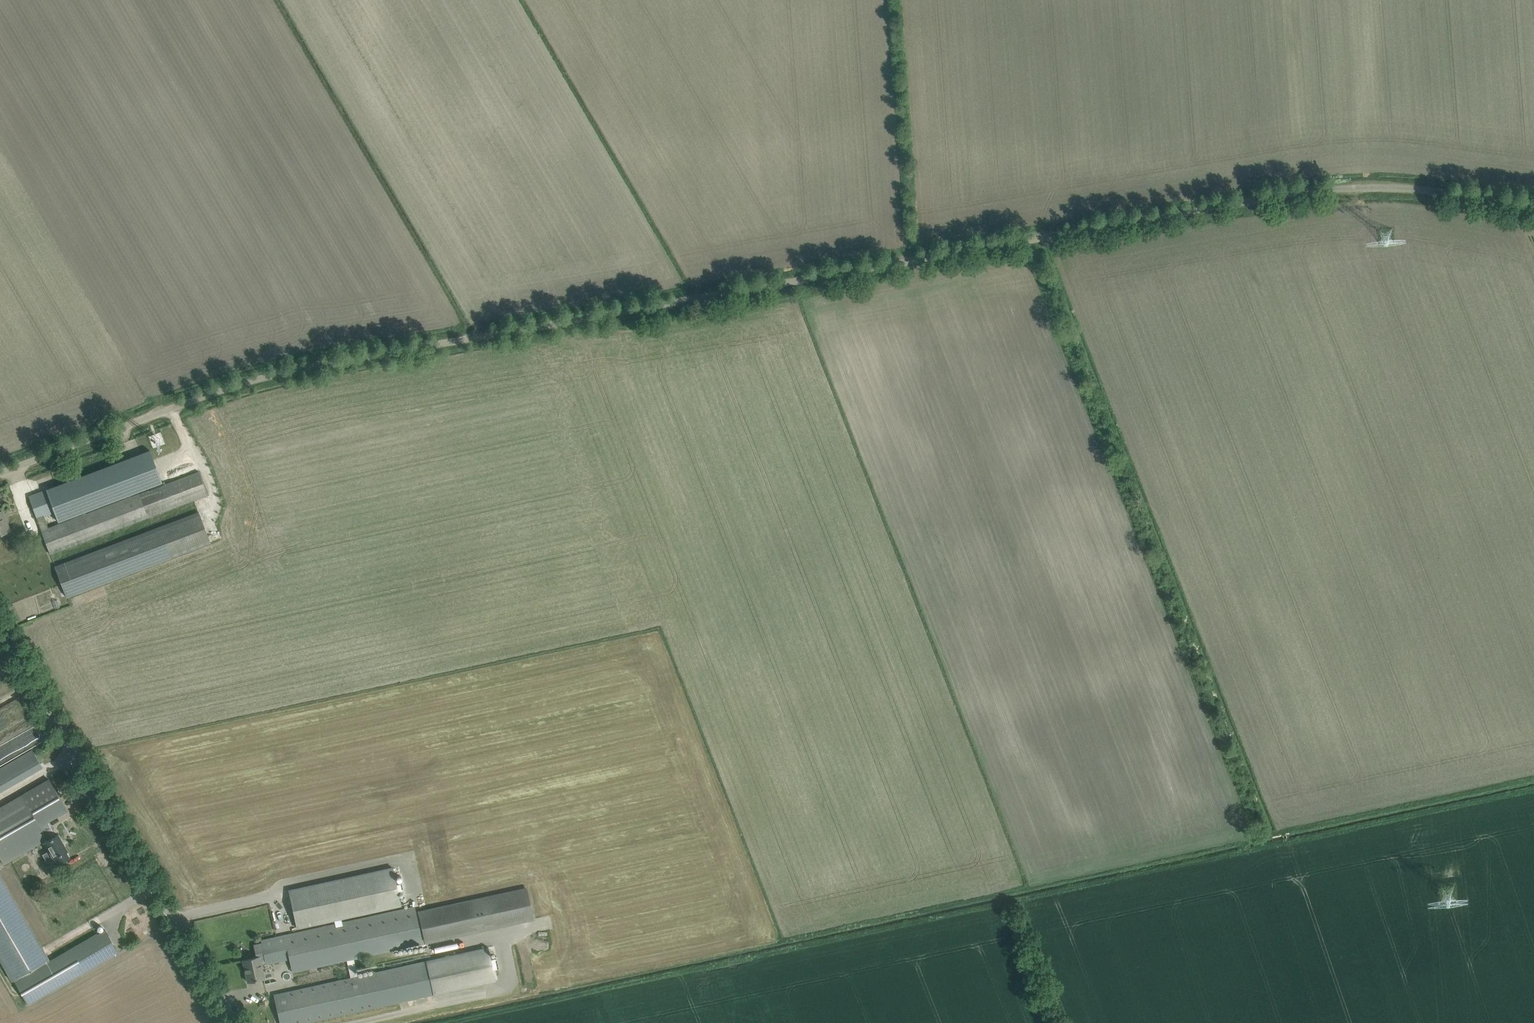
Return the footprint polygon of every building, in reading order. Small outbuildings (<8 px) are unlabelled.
[(150,450),(29,496),(42,530),(49,528),(44,516),(55,512),(59,521),(162,482),(150,450)] [(199,471),(49,528),(42,530),(43,533),(51,553),(207,494),(199,471)] [(66,597),(210,542),(199,511),(55,565),(66,597)] [(2,722),(5,723),(8,720),(10,721),(11,716),(2,713),(5,706),(4,705),(12,702),(0,698),(0,725),(2,722)] [(0,767),(0,790),(38,770),(38,769),(45,766),(35,748),(0,767)] [(48,822),(68,810),(49,779),(0,808),(0,857),(4,865),(45,841),(50,850),(43,854),(47,862),(51,863),(55,860),(54,858),(67,851),(58,834),(56,835),(48,822)] [(289,889),(297,928),(402,906),(398,890),(404,889),(402,882),(397,883),(393,867),(289,889)] [(51,961),(0,872),(0,960),(26,1005),(120,950),(117,944),(113,947),(107,936),(111,934),(108,928),(51,961)] [(267,963),(267,964),(289,959),(292,972),(347,960),(350,977),(284,992),(274,994),(281,1022),(303,1022),(434,994),(496,980),(494,969),(499,967),(497,959),(496,959),(495,958),(491,959),(489,947),(358,976),(354,958),(534,919),(527,887),(418,911),(424,938),(422,938),(415,906),(261,940),(265,956),(267,963)] [(260,957),(260,956),(253,958),(243,960),(248,982),(265,978),(262,964),(267,963),(265,956),(260,957)]
